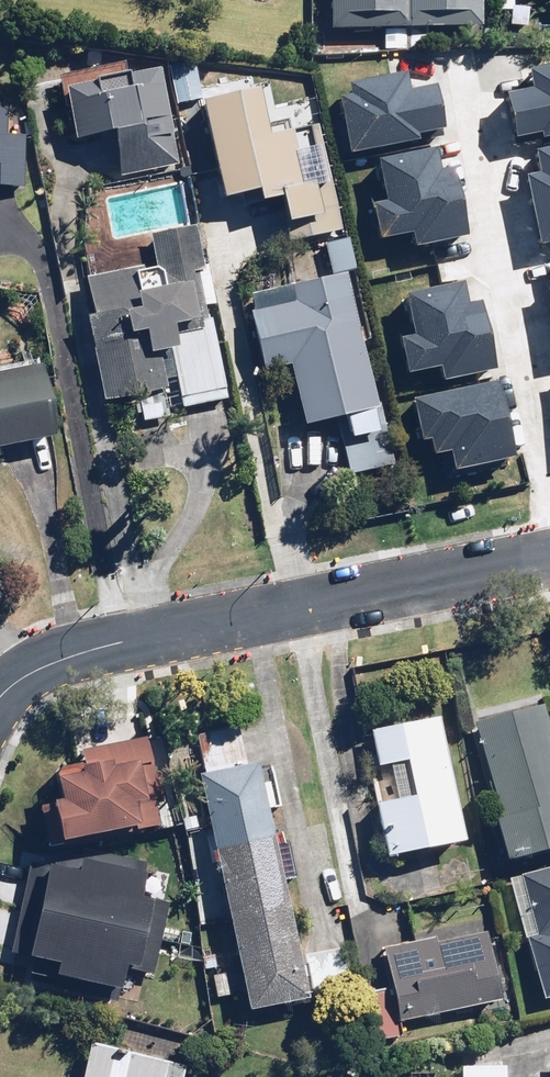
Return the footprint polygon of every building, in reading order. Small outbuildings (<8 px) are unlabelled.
[(435,26),(436,35),(447,35),(447,25),(488,25),(487,0),(335,0),(335,26),(411,26),(411,50),(430,50),(430,26),(435,26)] [(167,66),(130,72),(128,61),(63,72),(69,108),(78,107),(84,140),(119,134),(127,176),(185,166),(167,66)] [(534,69),(537,88),(512,93),(520,136),(546,131),(548,138),(549,137),(549,66),(534,69)] [(336,120),(344,156),(426,138),(425,132),(454,126),(445,84),(417,90),(412,70),(363,80),(365,90),(346,94),(350,116),(336,120)] [(27,190),(30,132),(3,130),(6,71),(0,71),(0,189),(27,190)] [(277,132),(269,87),(211,97),(229,196),(267,189),(269,198),(292,194),(296,218),(329,212),(323,181),(313,183),(303,128),(277,132)] [(443,149),(386,158),(392,200),(379,202),(385,237),(418,232),(420,243),(473,235),(463,168),(446,171),(443,149)] [(532,175),(545,243),(549,242),(549,172),(532,175)] [(165,349),(176,347),(186,408),(233,400),(218,317),(207,319),(199,271),(210,269),(202,223),(151,232),(158,270),(168,268),(171,286),(146,290),(142,265),(88,274),(110,402),(172,391),(165,349)] [(271,371),(297,364),(313,427),(339,421),(352,475),(399,463),(352,274),(288,290),(290,301),(256,310),(271,371)] [(473,281),(414,291),(421,330),(405,333),(412,373),(450,366),(452,379),(505,369),(493,301),(477,304),(473,281)] [(3,458),(3,447),(61,434),(43,357),(0,367),(0,458),(3,458)] [(427,439),(437,437),(440,452),(457,449),(461,470),(521,458),(506,381),(419,398),(427,439)] [(510,856),(549,845),(549,701),(549,699),(478,720),(505,812),(498,814),(510,856)] [(443,713),(372,730),(380,763),(410,756),(419,792),(379,801),(392,855),(472,836),(443,713)] [(302,952),(261,761),(250,764),(242,726),(201,735),(209,773),(200,775),(251,1008),(355,986),(346,942),(302,952)] [(161,817),(154,781),(145,736),(80,749),(83,761),(54,767),(60,799),(40,803),(47,839),(161,817)] [(29,859),(28,864),(19,900),(160,936),(169,900),(140,892),(148,861),(95,848),(93,854),(55,845),(50,864),(29,859)] [(527,934),(546,998),(549,996),(549,864),(523,872),(510,876),(527,934)] [(119,988),(125,963),(153,970),(162,936),(160,936),(19,900),(10,934),(39,942),(33,967),(55,972),(52,984),(116,1000),(119,988)] [(490,925),(384,948),(400,1020),(505,997),(490,925)] [(187,1065),(97,1044),(89,1076),(184,1076),(187,1065)] [(510,1066),(464,1064),(463,1076),(510,1076),(510,1066)]
